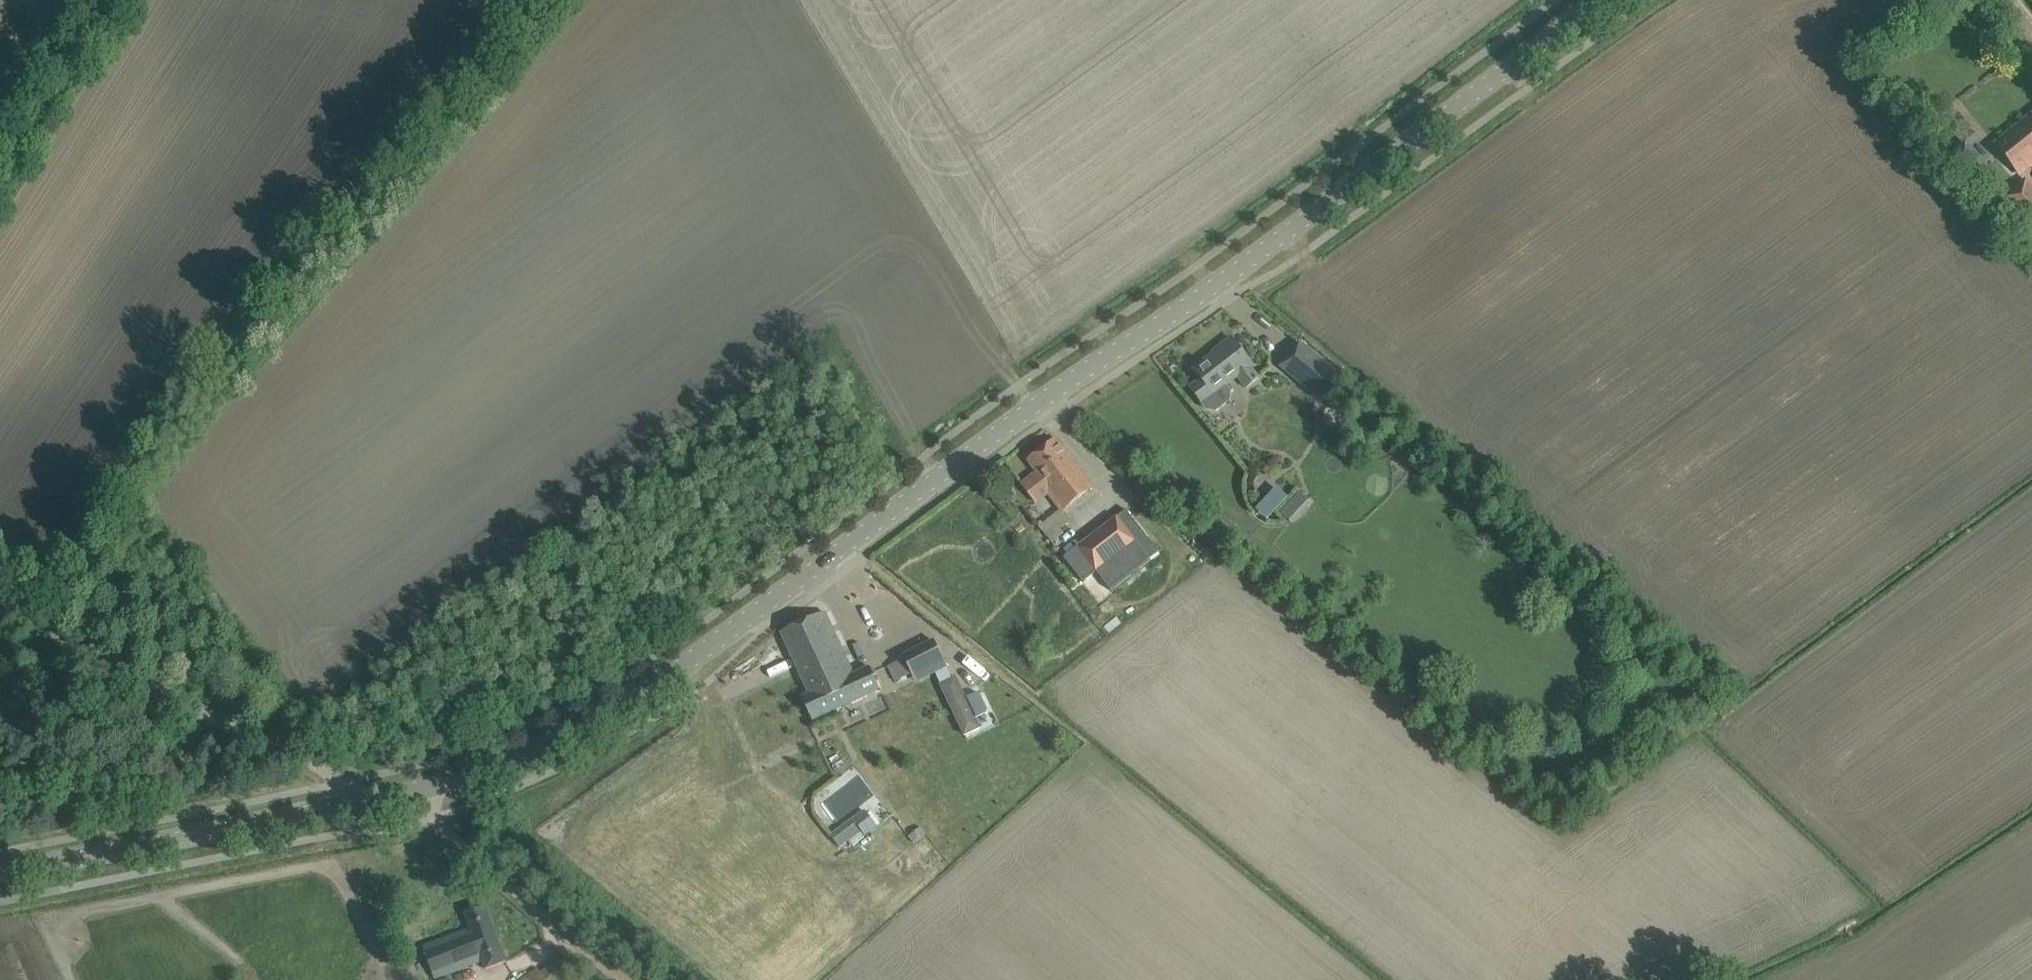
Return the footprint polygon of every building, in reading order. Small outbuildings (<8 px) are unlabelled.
[(2031,164),(2031,115),(1995,144),(2019,174),(2031,164)] [(1977,159),(1964,169),(1969,176),(1982,166),(1977,159)] [(2002,198),(2031,236),(2031,188),(2026,180),(2002,198)] [(2015,230),(2008,220),(2000,228),(2006,237),(2015,230)] [(1251,364),(1244,355),(1233,340),(1232,339),(1230,340),(1220,347),(1222,349),(1195,369),(1202,379),(1191,388),(1208,410),(1216,412),(1230,401),(1231,391),(1226,384),(1236,375),(1246,388),(1259,378),(1249,366),(1251,364)] [(1299,344),(1281,366),(1317,396),(1336,375),(1299,344)] [(1351,445),(1343,438),(1335,448),(1343,455),(1351,445)] [(1056,440),(1029,460),(1038,472),(1022,484),(1036,503),(1048,494),(1061,511),(1092,487),(1056,440)] [(1279,512),(1288,522),(1291,525),(1311,503),(1298,492),(1279,512)] [(1064,558),(1083,582),(1096,572),(1111,590),(1149,560),(1159,552),(1128,513),(1127,512),(1128,511),(1127,509),(1064,558)] [(854,675),(825,612),(781,632),(810,694),(803,697),(813,720),(880,689),(870,668),(854,675)] [(900,679),(912,673),(904,657),(893,663),(900,679)] [(950,665),(907,685),(917,707),(960,687),(950,665)] [(0,804),(0,813),(8,814),(8,804),(0,804)] [(865,810),(830,836),(838,847),(862,831),(865,835),(877,826),(865,810)] [(921,827),(909,836),(914,843),(926,834),(921,827)] [(423,947),(435,979),(480,962),(483,970),(506,962),(484,905),(464,913),(470,928),(423,947)] [(574,973),(561,957),(541,972),(538,968),(522,979),(565,979),(574,973)]
